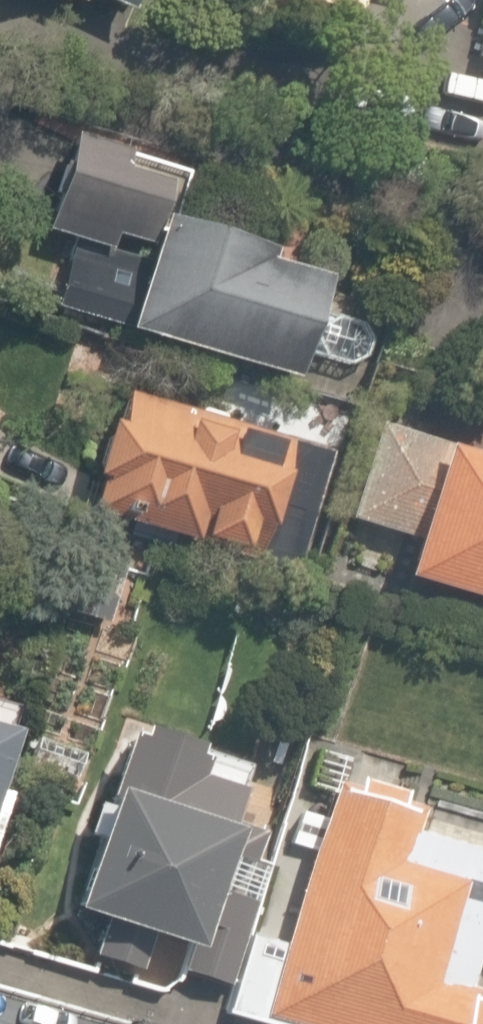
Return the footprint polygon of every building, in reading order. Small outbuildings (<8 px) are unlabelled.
[(130,21),(136,0),(87,0),(130,21)] [(36,245),(69,255),(49,321),(290,391),(301,356),(361,373),(376,321),(316,303),(320,291),(165,245),(186,176),(67,141),(36,245)] [(474,193),(482,196),(482,162),(474,193)] [(283,440),(104,394),(73,516),(252,562),(283,440)] [(350,417),(293,400),(284,430),(342,447),(350,417)] [(373,432),(346,530),(408,547),(396,590),(482,614),(482,461),(373,432)] [(0,708),(0,779),(16,712),(0,708)] [(243,760),(119,728),(68,924),(192,957),(185,982),(223,992),(244,908),(207,898),(243,760)] [(482,934),(482,846),(323,801),(285,936),(251,926),(223,1023),(457,1023),(482,934)]
